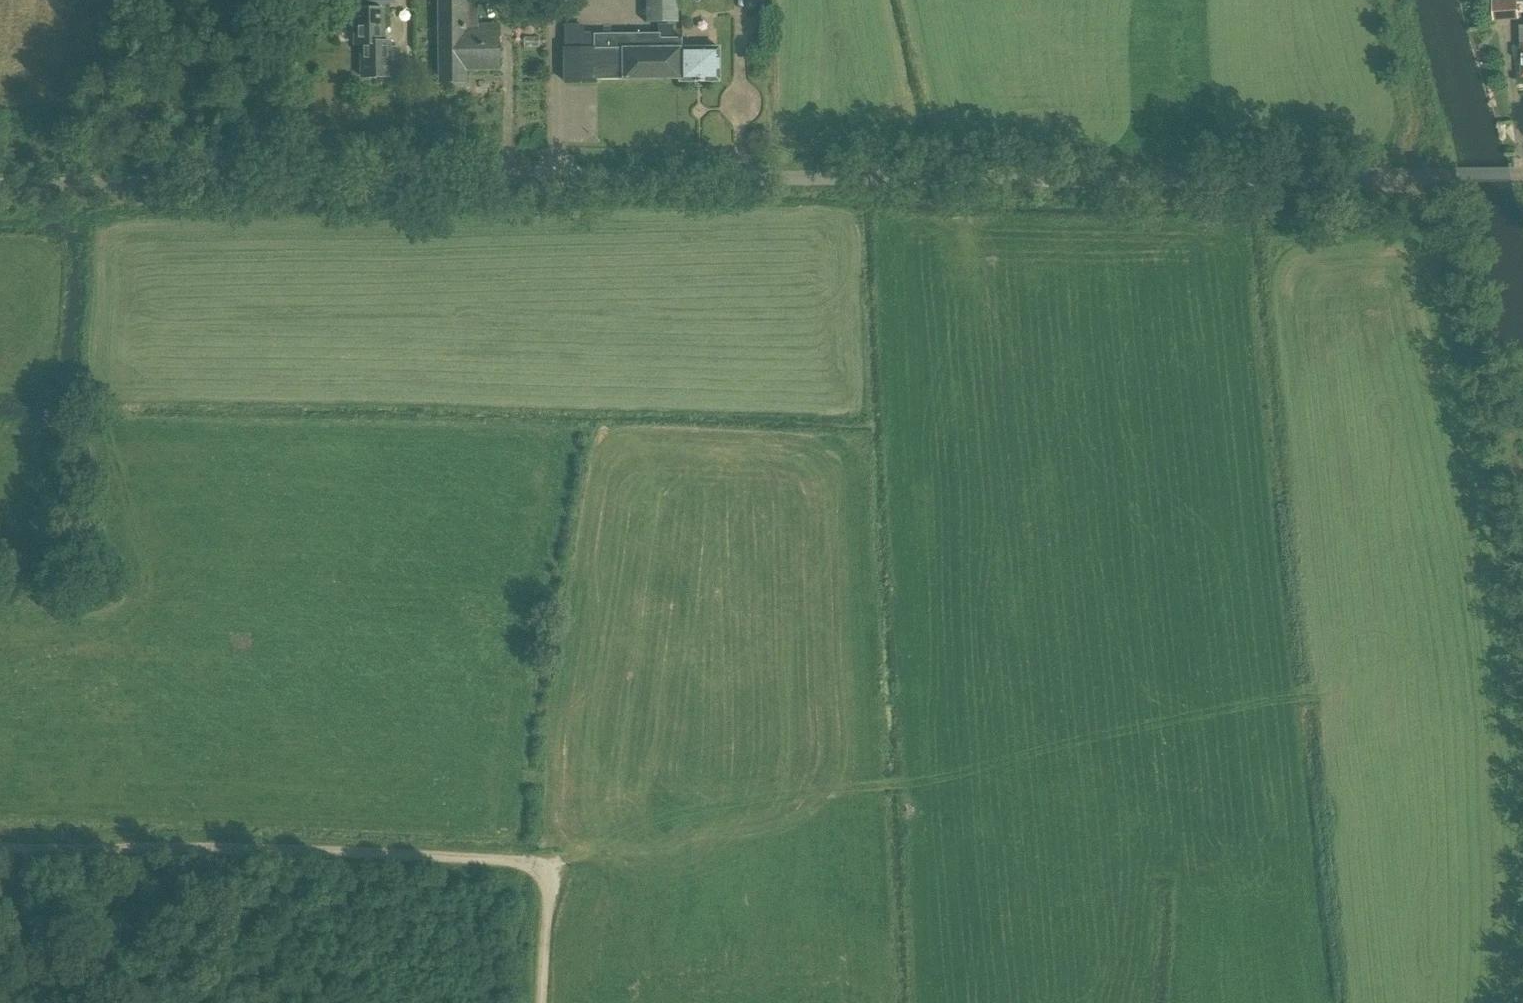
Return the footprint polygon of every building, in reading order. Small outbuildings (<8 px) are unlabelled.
[(499,70),(498,23),(478,23),(477,0),(439,0),(440,76),(448,76),(448,81),(458,81),(458,75),(466,75),(466,70),(499,70)] [(679,22),(678,0),(646,0),(646,23),(679,22)] [(1519,19),(1518,0),(1496,0),(1496,19),(1519,19)] [(384,10),(354,10),(354,44),(361,44),(361,76),(391,76),(391,60),(397,60),(397,49),(391,49),(391,43),(385,43),(384,10)] [(584,24),(565,24),(566,83),(595,82),(595,80),(680,79),(680,82),(695,82),(704,82),(720,82),(720,46),(683,46),(682,38),(680,38),(680,30),(673,30),(673,25),(658,25),(658,33),(645,33),(593,34),(594,32),(583,32),(584,24)]
